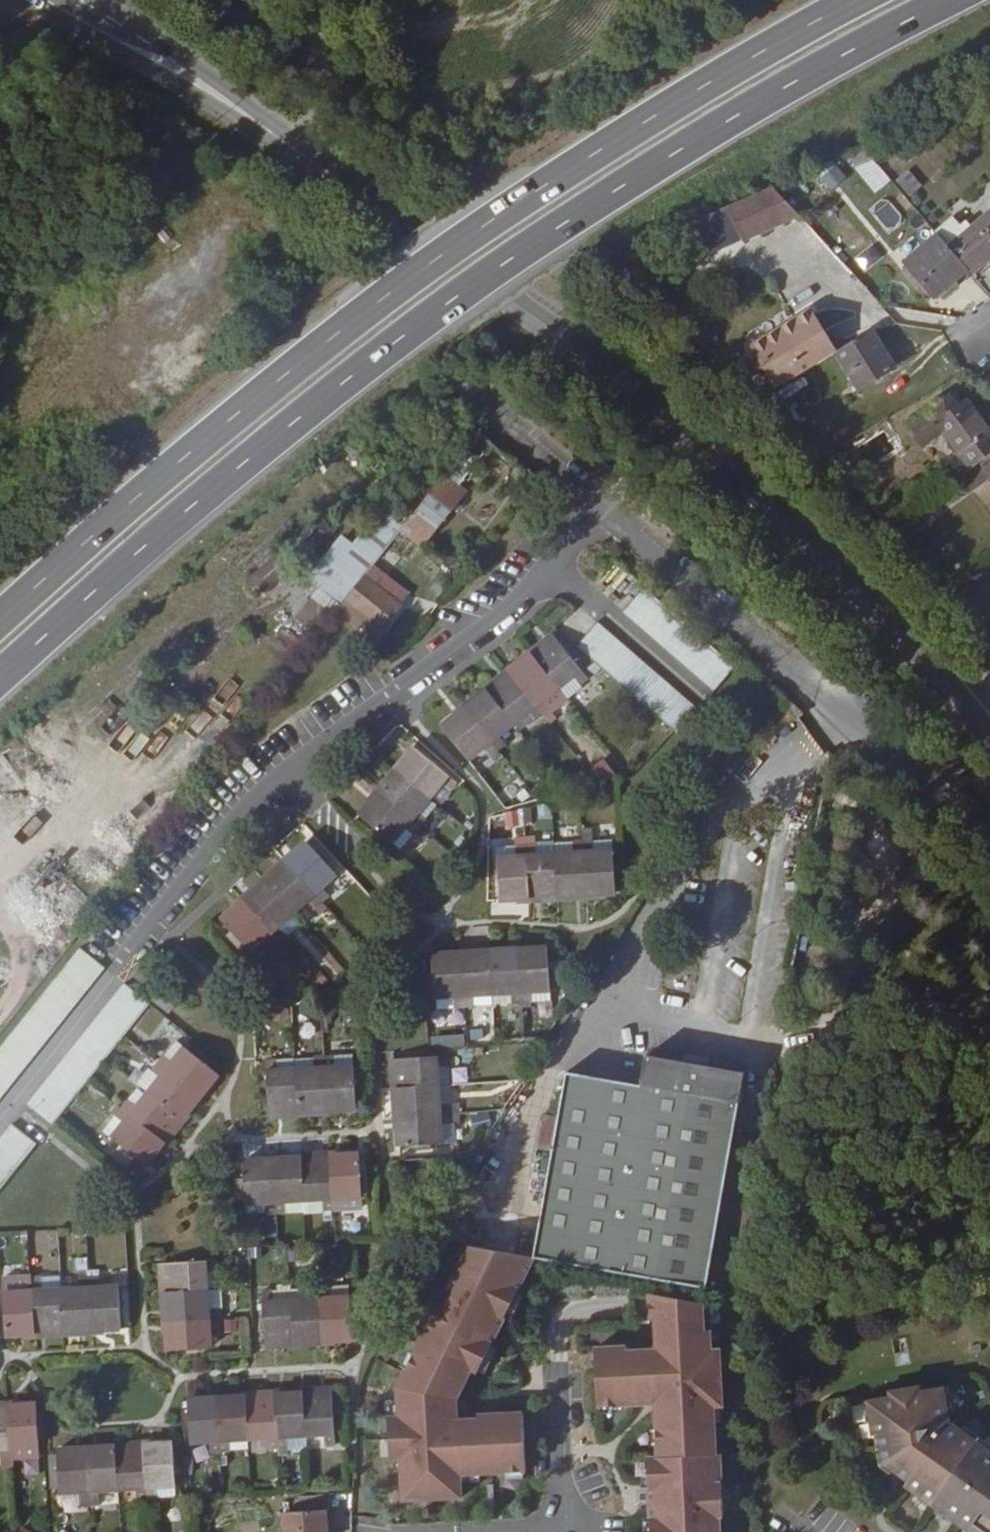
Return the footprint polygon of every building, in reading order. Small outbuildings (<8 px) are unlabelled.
[(848,154),(855,166),(873,157),(864,147),(848,154)] [(830,190),(847,177),(836,162),(819,176),(830,190)] [(910,197),(923,186),(909,169),(896,181),(910,197)] [(779,187),(689,222),(703,257),(793,221),(779,187)] [(884,199),(874,208),(889,225),(899,216),(884,199)] [(971,274),(985,263),(989,258),(989,212),(948,247),(971,274)] [(954,288),(971,274),(948,247),(937,234),(904,263),(935,299),(952,285),(954,288)] [(988,267),(985,263),(971,274),(974,278),(988,267)] [(812,307),(795,318),(797,322),(814,312),(812,307)] [(797,322),(795,318),(750,346),(777,389),(835,352),(838,351),(814,312),(797,322)] [(838,351),(835,352),(859,390),(896,367),(872,329),(838,351)] [(989,455),(989,430),(966,398),(958,404),(954,398),(953,397),(952,397),(950,397),(948,397),(947,397),(946,398),(907,426),(924,448),(945,433),(972,469),(982,462),(989,455)] [(464,452),(446,474),(460,485),(478,463),(464,452)] [(982,462),(989,473),(989,455),(982,462)] [(410,518),(402,528),(424,545),(468,492),(460,485),(446,474),(410,518)] [(319,587),(340,605),(365,574),(375,562),(402,528),(410,518),(388,500),(354,543),(319,587)] [(250,576),(264,593),(335,532),(321,516),(250,576)] [(307,578),(319,587),(354,543),(343,534),(307,578)] [(375,562),(365,574),(402,604),(413,592),(375,562)] [(340,605),(336,610),(359,630),(364,624),(377,635),(402,604),(365,574),(340,605)] [(624,609),(716,690),(736,666),(644,586),(624,609)] [(335,612),(336,610),(340,605),(319,587),(295,618),(317,635),(335,612)] [(597,623),(577,647),(678,734),(698,711),(597,623)] [(491,755),(492,757),(499,751),(508,744),(500,735),(516,723),(522,730),(551,707),(545,699),(560,687),(569,698),(584,687),(582,685),(590,679),(582,670),(555,635),(442,726),(469,760),(475,768),(491,755)] [(416,747),(359,814),(393,842),(401,849),(439,805),(430,798),(442,783),(451,790),(458,782),(449,775),(416,747)] [(502,756),(499,751),(492,757),(495,761),(502,756)] [(606,761),(592,768),(600,786),(614,779),(606,761)] [(506,828),(528,826),(527,810),(505,812),(506,828)] [(516,835),(516,844),(537,843),(537,833),(516,835)] [(613,839),(595,840),(595,850),(613,849),(613,839)] [(537,843),(516,844),(517,855),(498,857),(500,901),(617,894),(613,849),(595,850),(595,840),(556,842),(556,853),(538,854),(537,843)] [(221,918),(251,951),(265,938),(273,947),(288,933),(280,925),(307,900),(321,914),(328,907),(323,901),(330,895),(323,886),(337,874),(308,841),(221,918)] [(497,846),(498,857),(517,855),(516,844),(497,846)] [(96,928),(0,1048),(0,1098),(105,967),(97,960),(112,941),(96,928)] [(532,992),(551,991),(549,946),(432,952),(435,998),(454,997),(455,1007),(475,1005),(475,995),(493,994),(511,993),(512,1003),(533,1002),(532,992)] [(126,982),(27,1104),(52,1124),(151,1003),(126,982)] [(552,1001),(551,991),(532,992),(533,1002),(552,1001)] [(493,994),(493,1004),(512,1003),(511,993),(493,994)] [(493,1004),(493,994),(475,995),(475,1005),(493,1004)] [(436,1048),(464,1045),(463,1034),(435,1036),(436,1048)] [(185,1046),(177,1040),(152,1071),(160,1078),(144,1097),(136,1090),(116,1116),(123,1122),(112,1137),(146,1165),(220,1074),(185,1046)] [(295,1058),(296,1066),(277,1068),(277,1059),(266,1059),(270,1112),(357,1107),(354,1054),(295,1058)] [(277,1059),(277,1068),(296,1066),(295,1058),(295,1054),(277,1055),(277,1059)] [(394,1059),(399,1146),(443,1143),(442,1124),(461,1123),(460,1102),(440,1103),(438,1066),(450,1066),(449,1055),(394,1059)] [(647,1055),(642,1085),(567,1071),(534,1257),(708,1288),(746,1072),(647,1055)] [(152,1071),(144,1081),(152,1087),(160,1078),(152,1071)] [(0,1140),(0,1191),(38,1143),(13,1124),(0,1140)] [(244,1159),(248,1216),(287,1213),(286,1202),(304,1201),(304,1212),(364,1209),(360,1152),(244,1159)] [(534,1257),(467,1245),(441,1299),(435,1296),(414,1339),(420,1342),(415,1353),(407,1369),(399,1386),(400,1403),(400,1415),(391,1416),(390,1416),(392,1458),(393,1458),(402,1458),(403,1470),(404,1498),(462,1495),(461,1473),(525,1470),(522,1412),(491,1413),(491,1416),(458,1419),(453,1419),(453,1408),(457,1398),(472,1368),(478,1371),(479,1369),(491,1345),(506,1315),(518,1291),(534,1257)] [(218,1260),(162,1263),(167,1351),(211,1348),(210,1329),(222,1328),(218,1260)] [(61,1276),(14,1279),(14,1291),(3,1292),(6,1336),(121,1329),(119,1285),(101,1286),(100,1269),(79,1271),(80,1287),(62,1288),(61,1276)] [(3,1278),(3,1292),(14,1291),(14,1279),(13,1278),(3,1278)] [(292,1288),(292,1283),(278,1284),(279,1289),(263,1290),(263,1301),(266,1345),(352,1340),(351,1327),(350,1296),(332,1297),(331,1286),(331,1280),(310,1281),(310,1287),(292,1288)] [(349,1285),(331,1286),(332,1297),(350,1296),(349,1285)] [(524,1294),(518,1291),(506,1315),(512,1318),(524,1294)] [(721,1517),(725,1517),(721,1454),(717,1455),(716,1423),(715,1407),(722,1406),(723,1406),(720,1349),(719,1350),(712,1350),(711,1334),(711,1330),(705,1330),(703,1303),(651,1293),(652,1320),(657,1320),(658,1349),(628,1351),(627,1347),(596,1348),(599,1407),(601,1407),(619,1406),(638,1405),(638,1406),(655,1405),(656,1419),(657,1419),(657,1429),(658,1446),(659,1458),(649,1458),(649,1461),(650,1485),(649,1485),(649,1488),(649,1492),(650,1493),(651,1508),(650,1508),(651,1519),(652,1519),(652,1522),(652,1531),(721,1531),(721,1517)] [(359,1327),(351,1327),(352,1340),(360,1340),(359,1327)] [(498,1348),(491,1345),(479,1369),(486,1372),(498,1348)] [(401,1366),(407,1369),(415,1353),(409,1350),(401,1366)] [(964,1427),(962,1431),(949,1423),(947,1409),(952,1408),(949,1388),(919,1394),(919,1388),(891,1393),(892,1398),(868,1402),(863,1403),(866,1424),(871,1422),(874,1436),(880,1435),(882,1450),(885,1464),(909,1480),(905,1485),(971,1531),(989,1531),(989,1445),(964,1427)] [(189,1399),(191,1442),(210,1441),(210,1453),(231,1451),(231,1450),(249,1449),(249,1439),(267,1437),(268,1449),(308,1447),(307,1435),(325,1434),(326,1446),(336,1445),(333,1390),(189,1399)] [(0,1449),(1,1461),(40,1459),(37,1402),(0,1404),(0,1449)] [(390,1404),(391,1416),(400,1415),(400,1403),(390,1404)] [(619,1413),(619,1406),(601,1407),(602,1414),(619,1413)] [(651,1447),(658,1446),(657,1429),(650,1429),(651,1447)] [(157,1487),(176,1486),(174,1441),(58,1448),(58,1453),(60,1488),(61,1505),(101,1503),(100,1490),(137,1488),(138,1501),(158,1500),(157,1487)] [(50,1489),(60,1488),(58,1453),(49,1453),(50,1489)] [(402,1458),(393,1458),(394,1470),(403,1470),(402,1458)] [(650,1485),(649,1461),(641,1461),(643,1488),(649,1488),(649,1485),(650,1485)] [(177,1499),(176,1486),(157,1487),(158,1500),(177,1499)] [(285,1531),(327,1531),(326,1510),(284,1512),(285,1531)] [(652,1522),(644,1522),(645,1531),(652,1531),(652,1522)]
